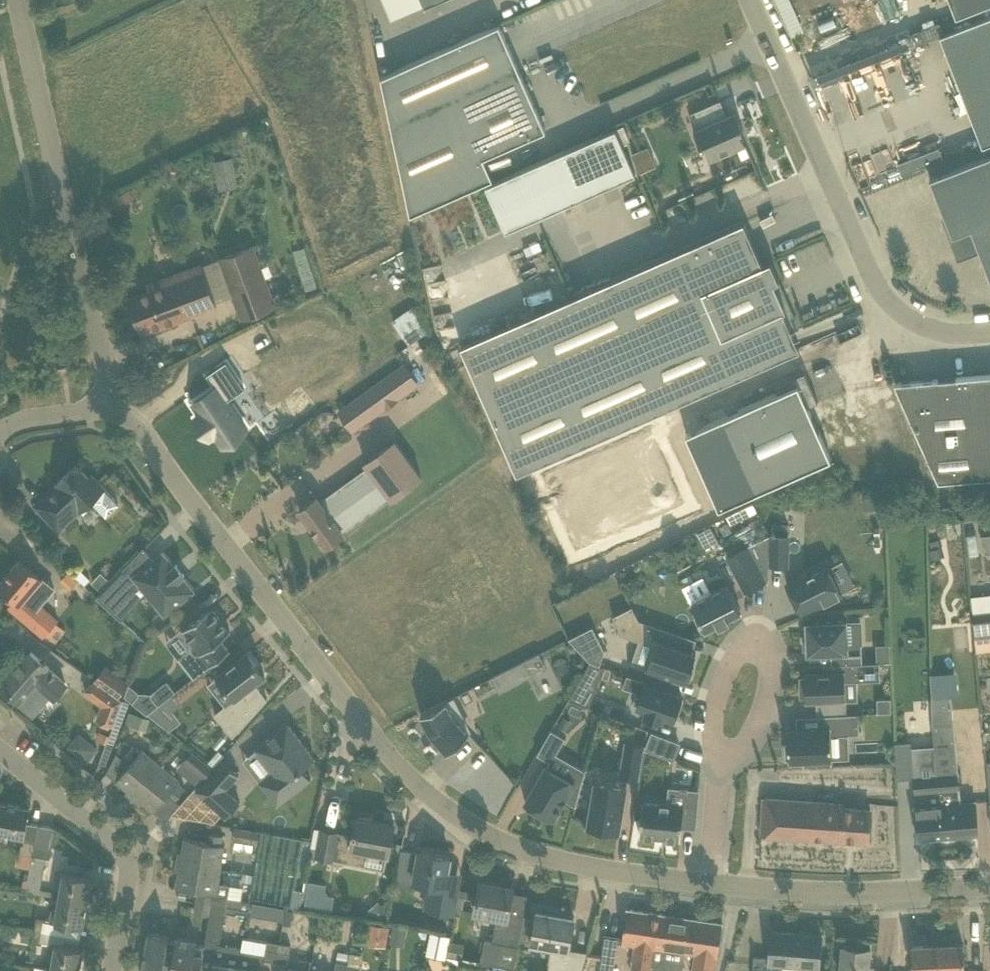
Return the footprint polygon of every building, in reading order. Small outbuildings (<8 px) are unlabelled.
[(956,18),(989,5),(989,0),(949,0),(956,18)] [(940,36),(983,146),(989,144),(989,16),(940,36)] [(940,35),(935,23),(912,32),(917,44),(940,35)] [(484,158),(546,130),(500,24),(381,76),(411,215),(493,178),(484,158)] [(720,100),(691,113),(697,127),(694,129),(702,147),(705,145),(712,160),(746,145),(740,130),(743,129),(738,117),(729,120),(720,100)] [(636,174),(616,129),(487,185),(507,231),(636,174)] [(903,173),(942,158),(939,148),(899,163),(903,173)] [(221,188),(241,184),(235,155),(215,159),(221,188)] [(930,178),(953,236),(958,234),(964,249),(977,244),(989,277),(989,155),(930,178)] [(744,221),(461,346),(517,473),(526,469),(568,564),(698,507),(656,412),(800,348),(783,310),(786,309),(774,282),(779,280),(771,261),(763,264),(744,221)] [(176,238),(162,244),(168,256),(181,250),(176,238)] [(218,257),(241,320),(277,306),(254,244),(218,257)] [(129,298),(142,332),(214,305),(199,265),(147,285),(149,291),(129,298)] [(66,354),(56,355),(57,366),(69,365),(66,354)] [(216,388),(194,403),(202,414),(196,418),(209,438),(215,434),(223,446),(246,430),(227,400),(245,388),(227,361),(207,374),(216,388)] [(339,412),(352,430),(418,381),(405,363),(339,412)] [(722,508),(756,492),(831,458),(808,406),(818,402),(811,387),(808,388),(805,381),(808,380),(805,373),(775,386),(778,393),(689,432),(722,508)] [(978,375),(987,477),(989,477),(989,374),(978,375)] [(940,481),(987,477),(978,375),(894,382),(940,481)] [(423,474),(395,436),(363,460),(367,465),(319,502),(315,497),(299,509),(306,518),(304,520),(308,525),(310,524),(326,546),(344,534),(342,531),(390,495),(392,498),(423,474)] [(56,486),(36,505),(58,529),(79,511),(79,512),(90,501),(106,517),(119,504),(92,475),(89,477),(76,464),(55,485),(56,486)] [(880,497),(865,498),(865,509),(880,508),(880,497)] [(762,526),(755,512),(749,515),(756,529),(762,526)] [(768,562),(784,563),(786,522),(770,522),(768,562)] [(765,578),(767,532),(724,554),(742,590),(765,578)] [(981,535),(982,542),(989,551),(989,550),(989,534),(981,535)] [(165,612),(193,590),(162,552),(153,560),(143,548),(97,597),(113,612),(141,583),(165,612)] [(0,582),(0,588),(14,600),(8,607),(44,637),(45,635),(55,642),(65,630),(56,622),(58,620),(39,604),(54,587),(43,578),(20,559),(0,582)] [(797,604),(801,602),(805,609),(840,592),(826,564),(806,575),(804,571),(785,581),(797,604)] [(60,579),(70,588),(79,579),(75,576),(69,570),(60,579)] [(738,609),(725,583),(688,602),(695,615),(692,617),(699,630),(715,622),(716,623),(726,618),(725,616),(738,609)] [(971,596),(976,636),(989,635),(989,594),(971,596)] [(639,641),(631,663),(685,684),(686,682),(689,683),(694,671),(691,669),(696,655),(673,646),(678,634),(639,619),(633,606),(614,616),(623,635),(639,641)] [(179,657),(195,677),(230,650),(221,638),(230,631),(211,607),(183,629),(195,645),(179,657)] [(832,651),(833,664),(864,663),(863,643),(849,643),(848,621),(808,622),(808,637),(805,637),(805,649),(809,649),(809,652),(832,651)] [(599,665),(605,651),(592,626),(568,639),(590,662),(599,665)] [(19,702),(19,701),(25,706),(29,704),(33,699),(35,695),(29,690),(36,682),(53,697),(65,683),(49,668),(50,667),(31,651),(1,686),(19,702)] [(215,713),(233,736),(267,698),(255,683),(265,676),(247,653),(217,676),(234,698),(215,713)] [(525,673),(520,663),(492,678),(497,688),(525,673)] [(864,663),(833,664),(825,665),(825,673),(806,673),(806,679),(802,679),(803,696),(807,696),(807,701),(847,700),(846,681),(881,680),(881,663),(864,663)] [(642,682),(624,675),(620,688),(634,693),(630,705),(645,710),(643,715),(658,720),(660,715),(672,719),(673,716),(676,717),(681,701),(678,700),(679,697),(641,684),(642,682)] [(113,725),(123,699),(95,679),(84,692),(102,705),(97,718),(113,725)] [(167,681),(151,693),(151,696),(158,705),(175,692),(167,681)] [(579,682),(569,700),(589,707),(595,688),(579,682)] [(933,723),(935,742),(956,740),(952,696),(933,698),(933,723)] [(454,699),(454,697),(421,714),(430,732),(448,752),(470,733),(460,722),(464,720),(454,699)] [(879,713),(893,713),(892,698),(878,699),(879,713)] [(791,758),(791,761),(833,760),(832,735),(860,734),(860,714),(823,715),(823,729),(793,730),(793,741),(791,741),(791,740),(790,740),(790,744),(787,744),(787,759),(791,758)] [(558,726),(566,731),(571,722),(564,717),(558,726)] [(285,805),(316,780),(306,767),(318,757),(291,723),(260,748),(277,770),(264,780),(285,805)] [(538,754),(551,762),(565,738),(552,730),(538,754)] [(674,759),(680,743),(653,732),(647,748),(674,759)] [(79,733),(67,746),(87,762),(98,749),(79,733)] [(918,838),(918,839),(948,836),(941,774),(938,775),(937,764),(913,766),(910,742),(894,743),(898,779),(920,777),(921,791),(916,791),(917,805),(915,805),(918,838)] [(626,744),(621,775),(638,778),(644,747),(626,744)] [(116,780),(135,796),(161,764),(142,748),(140,751),(132,745),(123,757),(130,763),(116,780)] [(177,767),(197,784),(211,768),(191,751),(177,767)] [(225,790),(239,774),(223,759),(196,789),(227,817),(240,803),(225,790)] [(959,762),(937,764),(938,775),(941,774),(948,836),(978,833),(974,800),(962,802),(959,762)] [(180,780),(161,764),(135,796),(154,811),(168,794),(175,800),(185,788),(178,782),(180,780)] [(585,770),(574,764),(566,778),(546,766),(527,799),(537,805),(536,807),(536,806),(535,808),(554,819),(565,800),(576,806),(585,770)] [(596,781),(588,824),(596,825),(596,829),(611,831),(612,828),(620,829),(627,786),(596,781)] [(763,799),(761,834),(869,841),(870,811),(843,810),(843,804),(763,799)] [(695,827),(698,803),(683,801),(683,807),(643,803),(639,835),(681,839),(682,826),(695,827)] [(30,868),(32,855),(38,824),(27,822),(30,807),(5,802),(0,830),(12,832),(12,836),(24,838),(23,844),(22,844),(18,866),(30,868)] [(367,849),(388,853),(394,822),(357,815),(353,835),(338,832),(333,859),(364,865),(367,849)] [(50,858),(56,826),(38,824),(32,855),(50,858)] [(185,838),(181,862),(221,869),(225,844),(222,844),(223,834),(208,832),(206,841),(185,838)] [(425,910),(455,915),(462,874),(448,871),(451,856),(419,850),(414,881),(430,884),(425,910)] [(225,912),(226,906),(247,910),(249,901),(242,900),(227,897),(229,884),(218,882),(221,869),(181,862),(176,886),(199,890),(197,901),(212,904),(210,915),(208,928),(206,938),(218,940),(220,941),(225,912)] [(62,885),(59,897),(87,902),(91,877),(59,871),(57,884),(62,885)] [(513,886),(480,880),(474,912),(497,917),(492,940),(485,939),(481,962),(515,968),(520,938),(522,925),(524,914),(509,911),(513,886)] [(244,887),(229,884),(227,897),(242,900),(244,888),(244,887)] [(83,927),(87,902),(59,897),(57,909),(52,909),(50,919),(37,917),(35,930),(66,935),(68,924),(83,927)] [(195,912),(210,915),(212,904),(197,901),(195,912)] [(379,903),(369,911),(379,922),(388,914),(379,903)] [(668,914),(627,908),(622,936),(621,942),(621,943),(634,945),(631,969),(647,970),(652,970),(652,968),(658,969),(668,914)] [(575,917),(559,915),(559,913),(537,909),(536,913),(537,913),(531,942),(552,946),(548,970),(582,970),(587,955),(568,952),(575,917)] [(673,970),(680,970),(689,917),(668,914),(658,969),(673,970)] [(684,952),(694,954),(692,970),(696,970),(713,970),(715,957),(717,957),(723,922),(689,917),(680,970),(682,970),(684,952)] [(368,942),(387,943),(388,924),(369,923),(368,942)] [(52,968),(67,970),(79,970),(83,948),(65,946),(66,935),(35,930),(33,941),(51,944),(48,956),(54,957),(52,968)] [(176,940),(169,938),(169,935),(149,931),(142,970),(170,970),(176,940)] [(769,957),(754,955),(753,970),(782,970),(783,965),(819,967),(822,935),(772,931),(769,957)] [(430,934),(426,955),(446,959),(450,938),(430,934)] [(621,942),(622,936),(605,934),(599,970),(614,970),(618,942),(621,942)] [(205,945),(196,943),(197,940),(177,936),(176,940),(170,970),(200,970),(205,945)] [(241,949),(241,947),(225,945),(223,957),(215,955),(215,951),(217,951),(218,940),(206,938),(205,945),(200,970),(237,970),(238,965),(241,949)] [(276,961),(279,942),(267,940),(264,959),(276,961)] [(276,961),(287,964),(291,944),(279,942),(276,961)] [(939,944),(941,970),(964,970),(964,956),(965,956),(965,952),(964,952),(963,943),(939,944)] [(873,965),(869,964),(871,947),(843,944),(841,970),(873,970),(873,965)] [(939,944),(912,945),(913,955),(911,955),(912,959),(913,958),(914,970),(941,970),(939,944)] [(264,964),(251,962),(253,951),(241,949),(238,965),(237,970),(263,970),(264,964)] [(362,954),(350,952),(348,963),(360,966),(362,954)] [(338,953),(336,961),(348,963),(350,955),(338,953)] [(348,963),(336,961),(334,970),(347,970),(348,963)]
